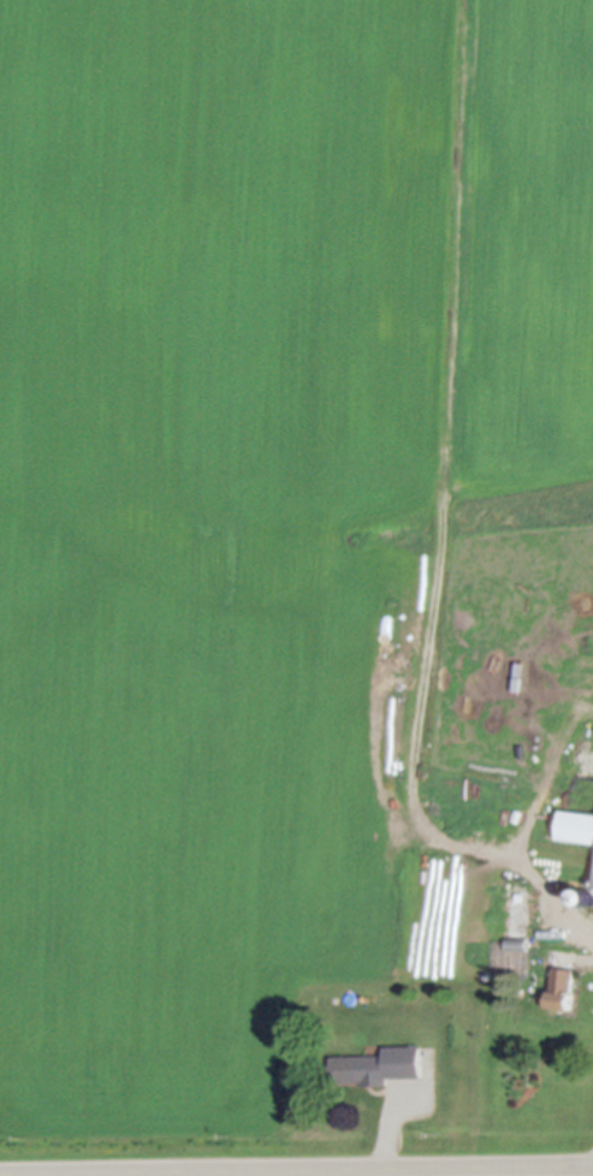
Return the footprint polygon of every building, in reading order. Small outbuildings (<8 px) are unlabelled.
[(558,810),(556,837),(592,840),(592,814),(558,810)] [(332,1053),(332,1080),(390,1080),(390,1053),(332,1053)]
